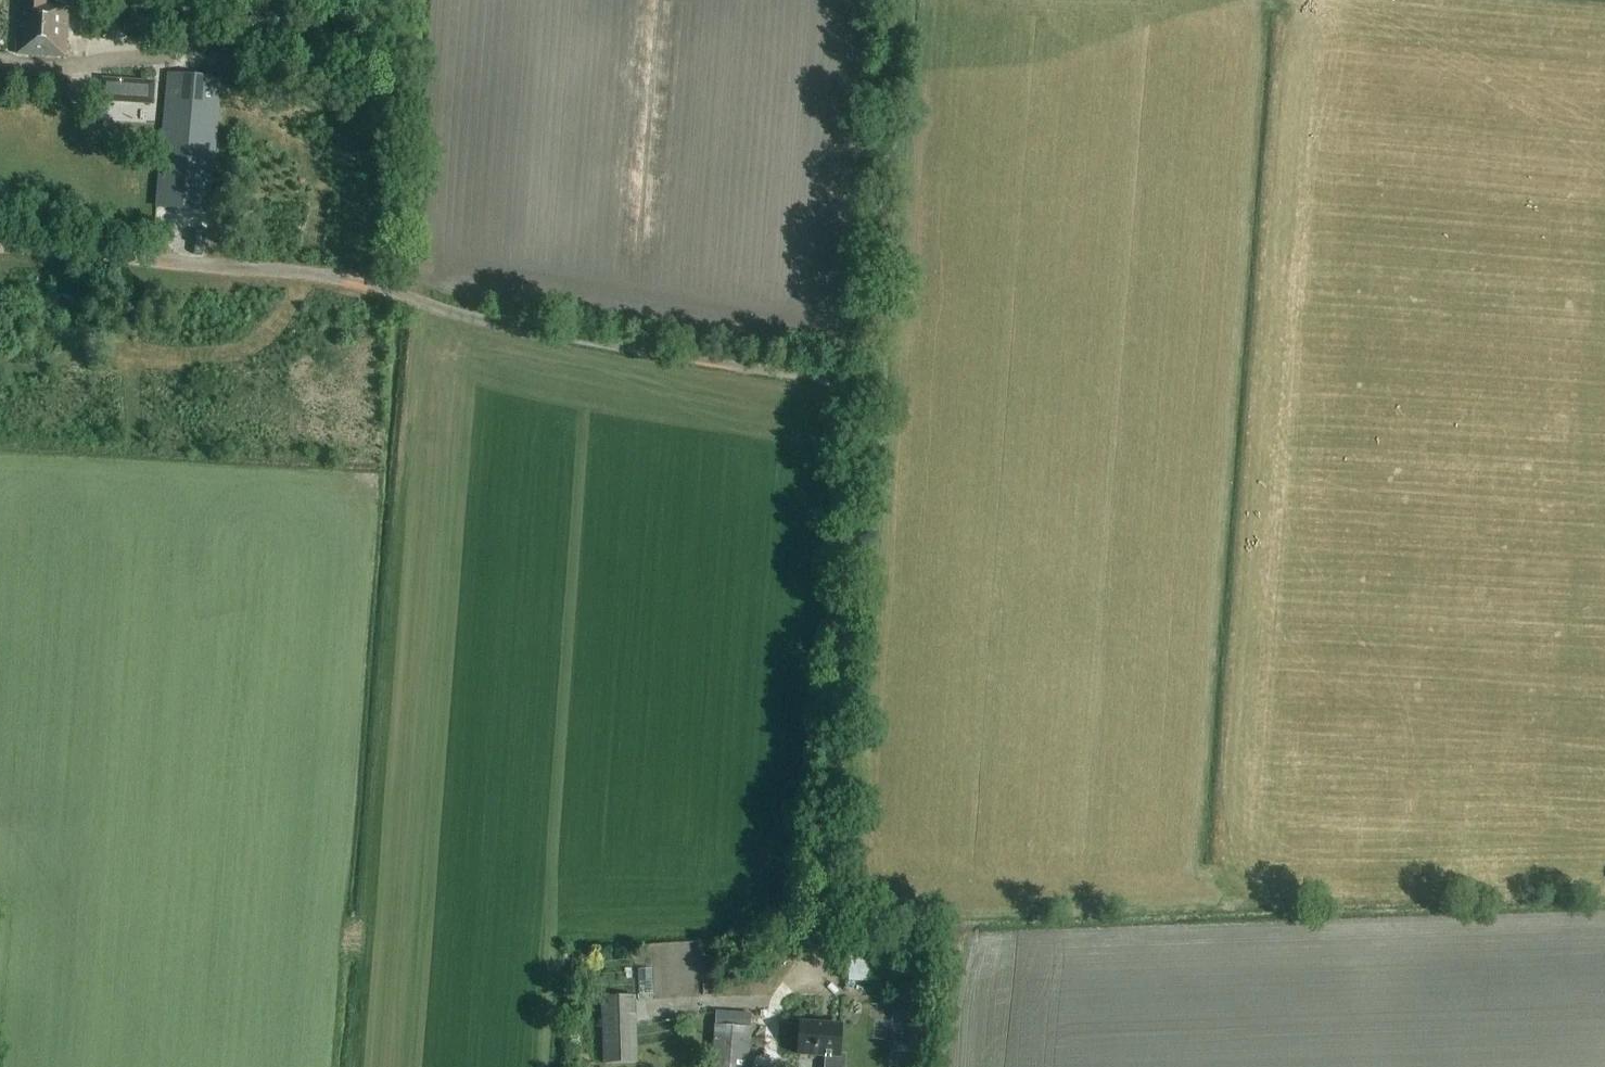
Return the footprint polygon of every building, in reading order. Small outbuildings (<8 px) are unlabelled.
[(65,57),(68,9),(46,7),(46,0),(20,0),(16,55),(65,57)] [(207,230),(220,78),(168,74),(155,225),(207,230)] [(152,105),(154,83),(136,82),(135,104),(152,105)] [(841,957),(841,983),(870,983),(870,957),(841,957)] [(634,997),(603,998),(605,1065),(636,1064),(634,997)] [(751,1015),(716,1013),(712,1066),(749,1066),(752,1030),(750,1030),(751,1015)] [(824,1066),(845,1066),(846,1055),(839,1055),(841,1026),(800,1024),(798,1056),(825,1057),(824,1066)]
